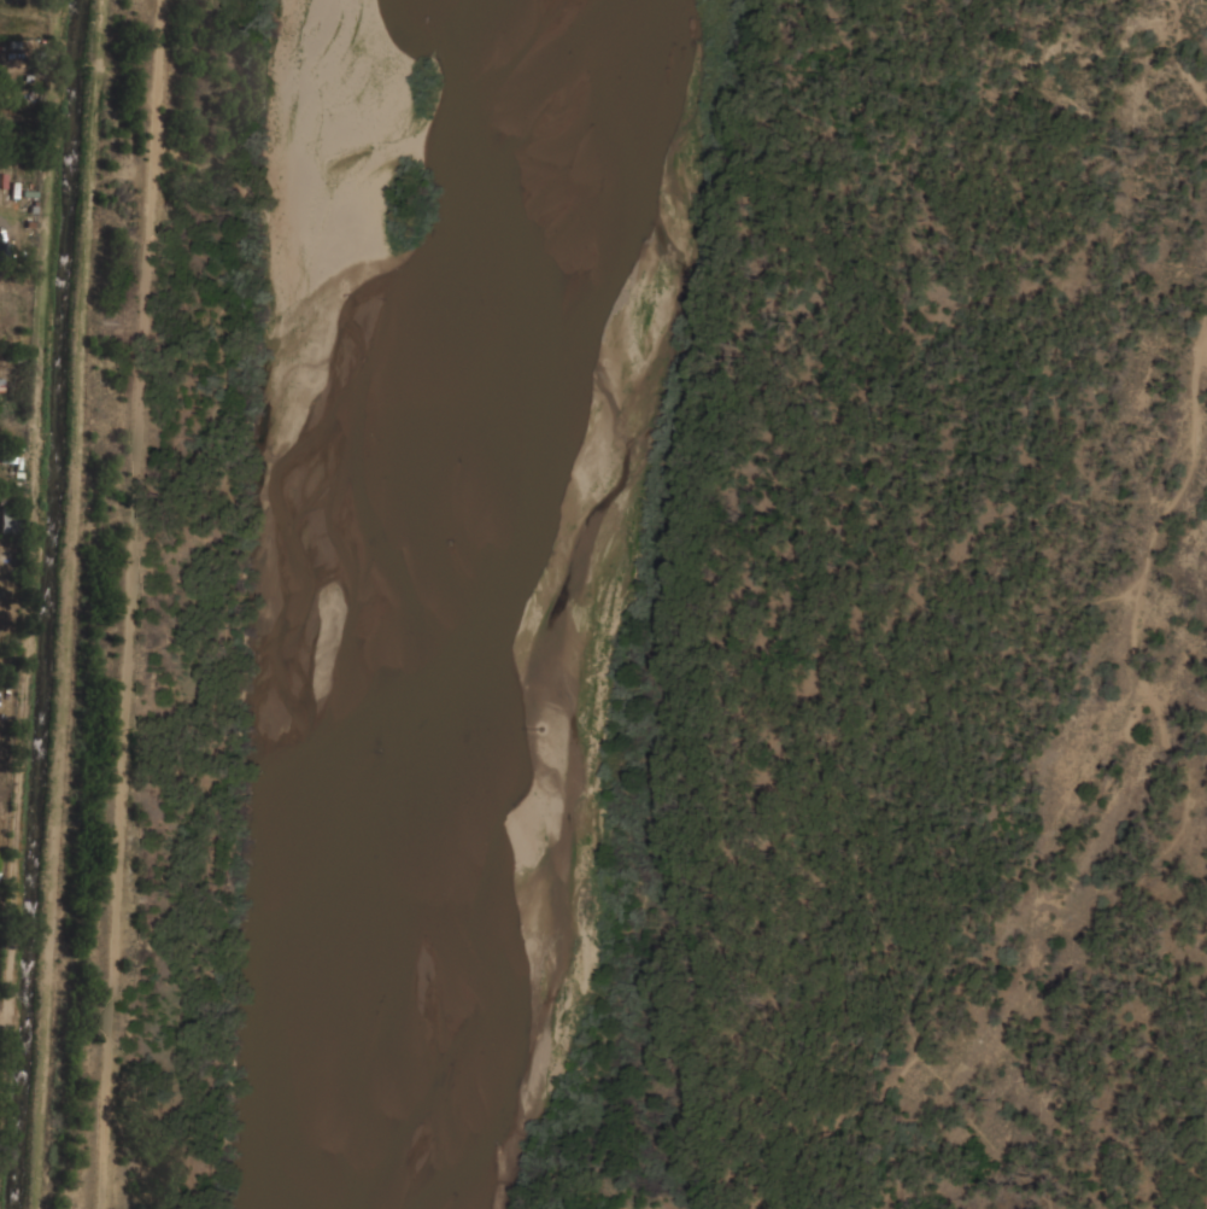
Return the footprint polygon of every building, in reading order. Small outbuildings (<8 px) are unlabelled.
[(1,532),(19,532),(19,509),(1,509),(1,532)]
